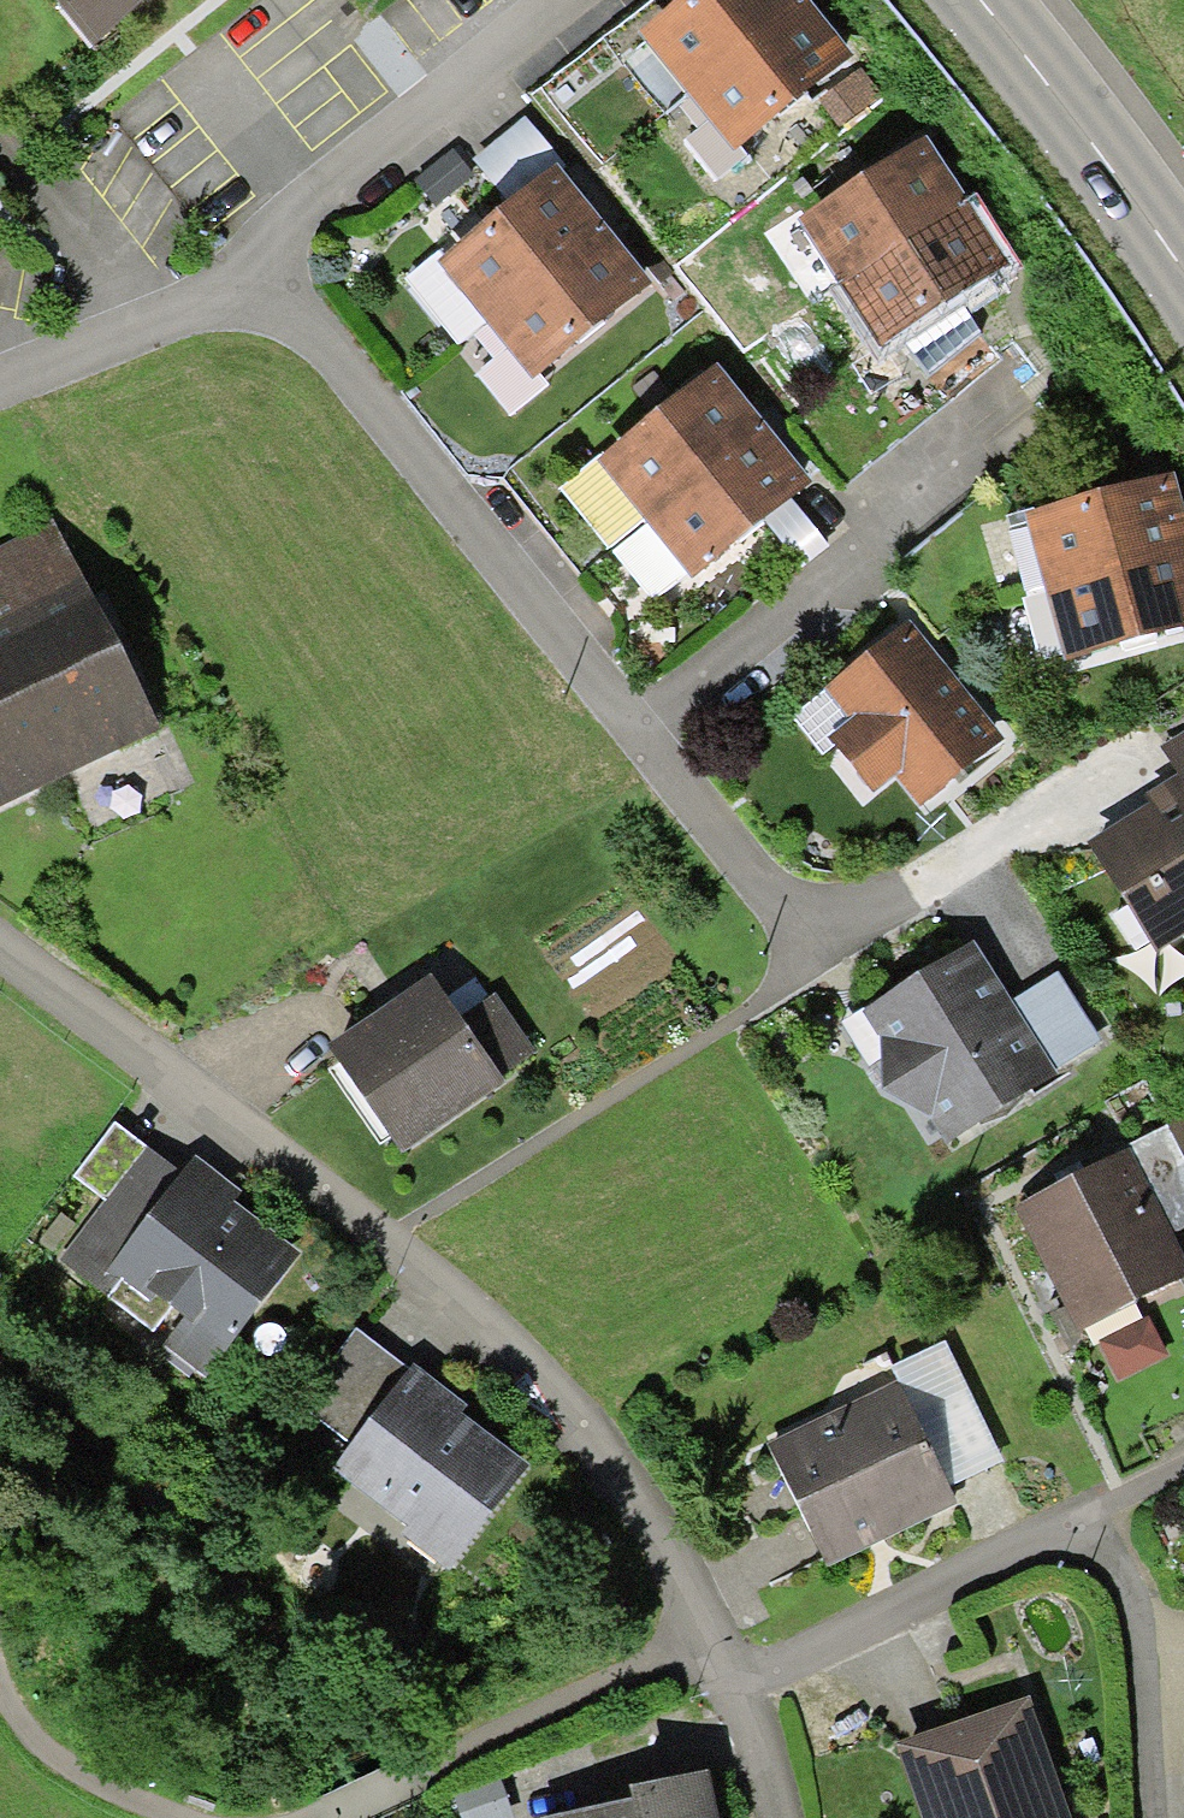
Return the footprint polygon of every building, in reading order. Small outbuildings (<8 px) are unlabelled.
[(93,53),(159,0),(51,0),(93,53)] [(688,100),(807,3),(805,0),(685,0),(638,38),(688,100)] [(819,18),(807,3),(688,100),(734,156),(853,59),(819,18)] [(885,102),(860,71),(819,103),(844,135),(885,102)] [(565,169),(525,120),(473,161),(511,208),(557,171),(560,174),(565,169)] [(795,226),(839,292),(967,207),(951,182),(923,141),(795,226)] [(438,268),(488,329),(607,232),(589,209),(560,174),(557,171),(511,208),(438,268)] [(978,223),(967,207),(839,292),(876,347),(880,352),(886,348),(1007,268),(978,223)] [(620,247),(607,232),(488,329),(535,385),(654,289),(620,247)] [(905,377),(886,348),(880,352),(876,347),(846,368),(869,401),(905,377)] [(597,466),(647,527),(766,430),(748,407),(716,369),(597,466)] [(778,445),(766,430),(647,527),(693,583),(812,487),(778,445)] [(1044,594),(1183,556),(1183,514),(1174,478),(1024,519),(1044,594)] [(158,734),(54,525),(0,552),(0,812),(158,734)] [(1044,594),(1064,665),(1183,632),(1183,556),(1044,594)] [(950,674),(910,624),(824,692),(849,724),(829,740),(874,797),(896,779),(920,809),(1004,742),(950,674)] [(1161,750),(1178,779),(1183,787),(1183,735),(1161,750)] [(1088,848),(1157,955),(1183,938),(1183,787),(1178,779),(1162,789),(1148,798),(1153,807),(1088,848)] [(973,945),(863,1015),(880,1041),(883,1096),(929,1118),(948,1148),(1058,1078),(1054,1071),(1011,1004),(973,945)] [(1055,976),(1011,1004),(1054,1071),(1100,1043),(1055,976)] [(459,1021),(430,980),(394,1004),(327,1051),(402,1157),(503,1087),(498,1080),(534,1055),(493,996),(459,1021)] [(1165,1127),(1183,1162),(1183,1113),(1164,1124),(1165,1127)] [(108,1271),(181,1176),(115,1125),(74,1180),(104,1203),(59,1262),(107,1299),(121,1281),(108,1271)] [(1127,1153),(1169,1236),(1183,1229),(1183,1162),(1165,1127),(1124,1148),(1127,1153)] [(1127,1153),(1070,1183),(1015,1211),(1079,1334),(1183,1280),(1183,1265),(1169,1236),(1127,1153)] [(220,1177),(195,1158),(181,1176),(108,1271),(121,1281),(152,1305),(156,1301),(183,1321),(163,1347),(204,1379),(300,1255),(234,1204),(242,1194),(220,1177)] [(352,1447),(410,1373),(356,1331),(298,1405),(352,1447)] [(887,1372),(894,1386),(945,1490),(1002,1462),(944,1344),(887,1372)] [(450,1395),(414,1367),(410,1373),(352,1447),(333,1472),(407,1529),(401,1536),(449,1573),(530,1468),(462,1416),(467,1408),(450,1395)] [(894,1386),(765,1447),(825,1570),(877,1545),(954,1508),(945,1490),(894,1386)] [(896,1747),(921,1817),(1071,1817),(1030,1700),(896,1747)] [(573,1817),(716,1817),(708,1778),(629,1795),(631,1806),(573,1817)] [(453,1794),(461,1817),(511,1817),(498,1779),(453,1794)]
